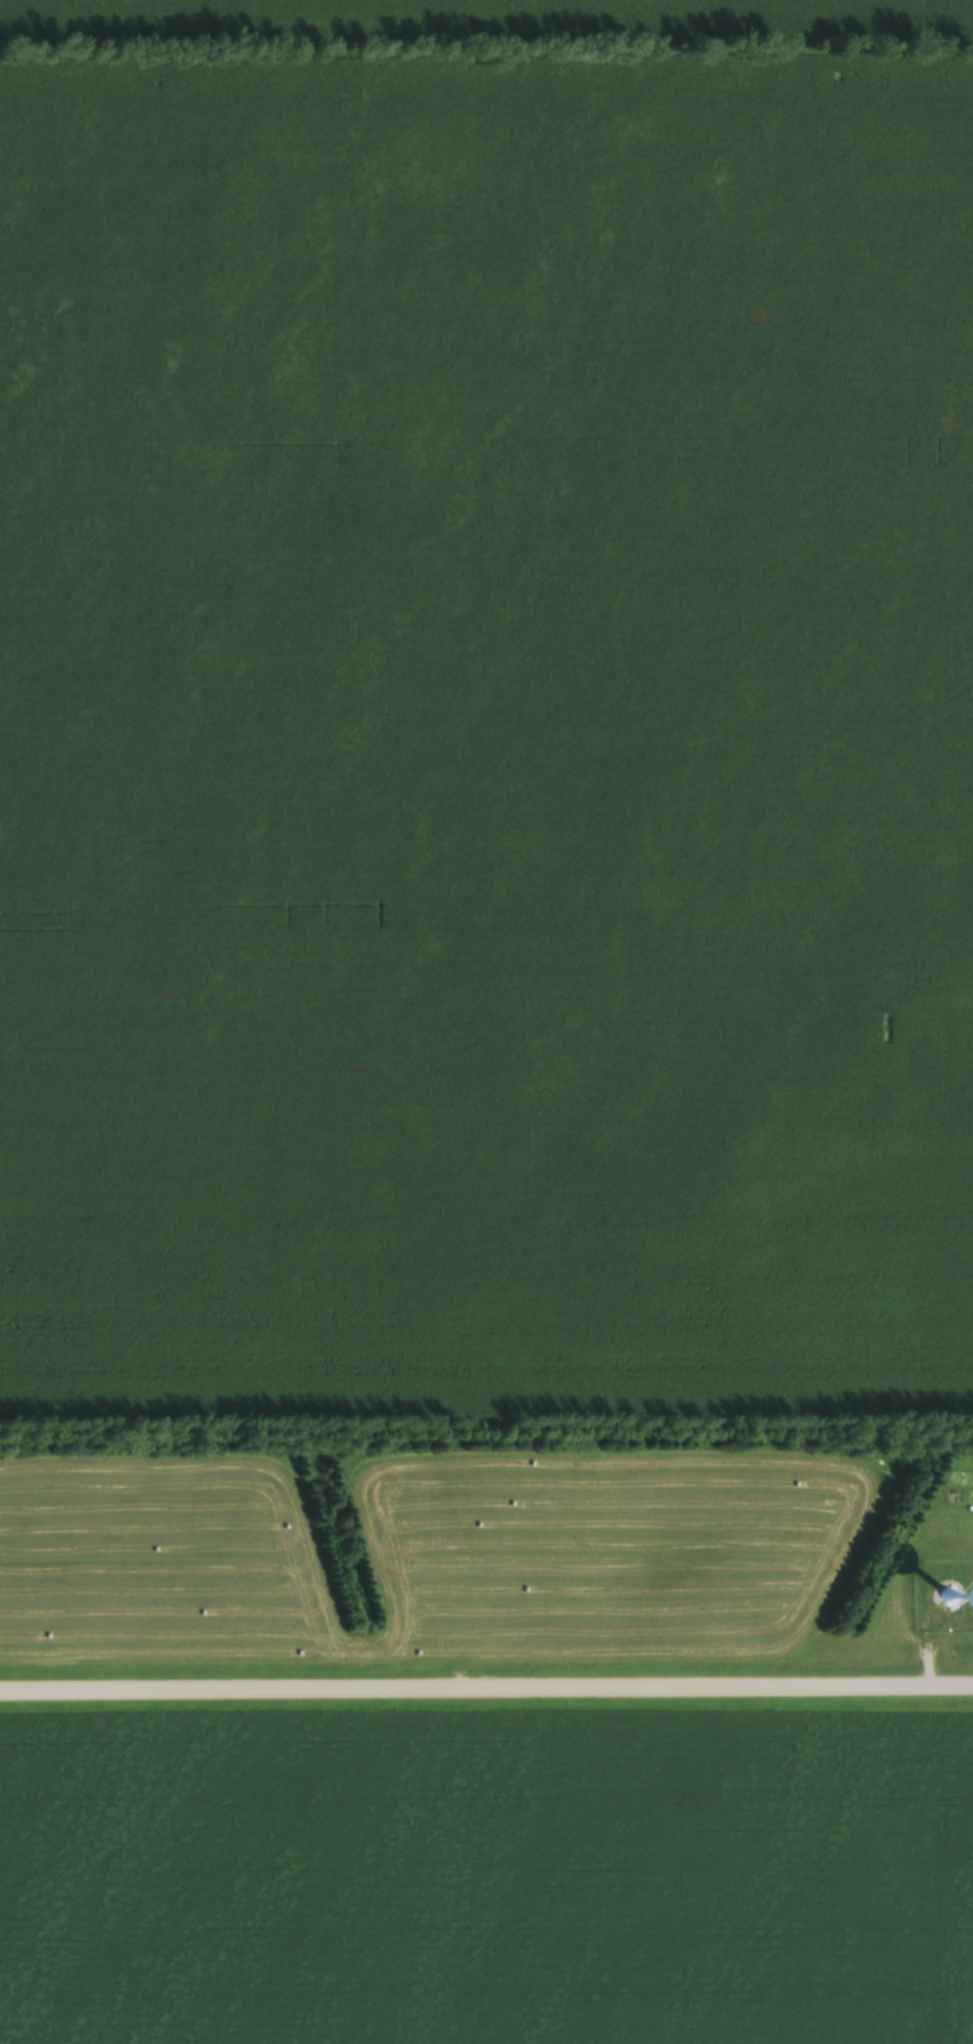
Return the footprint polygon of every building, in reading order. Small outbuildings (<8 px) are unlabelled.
[(959,1600),(960,1587),(945,1586),(944,1599),(959,1600)]
